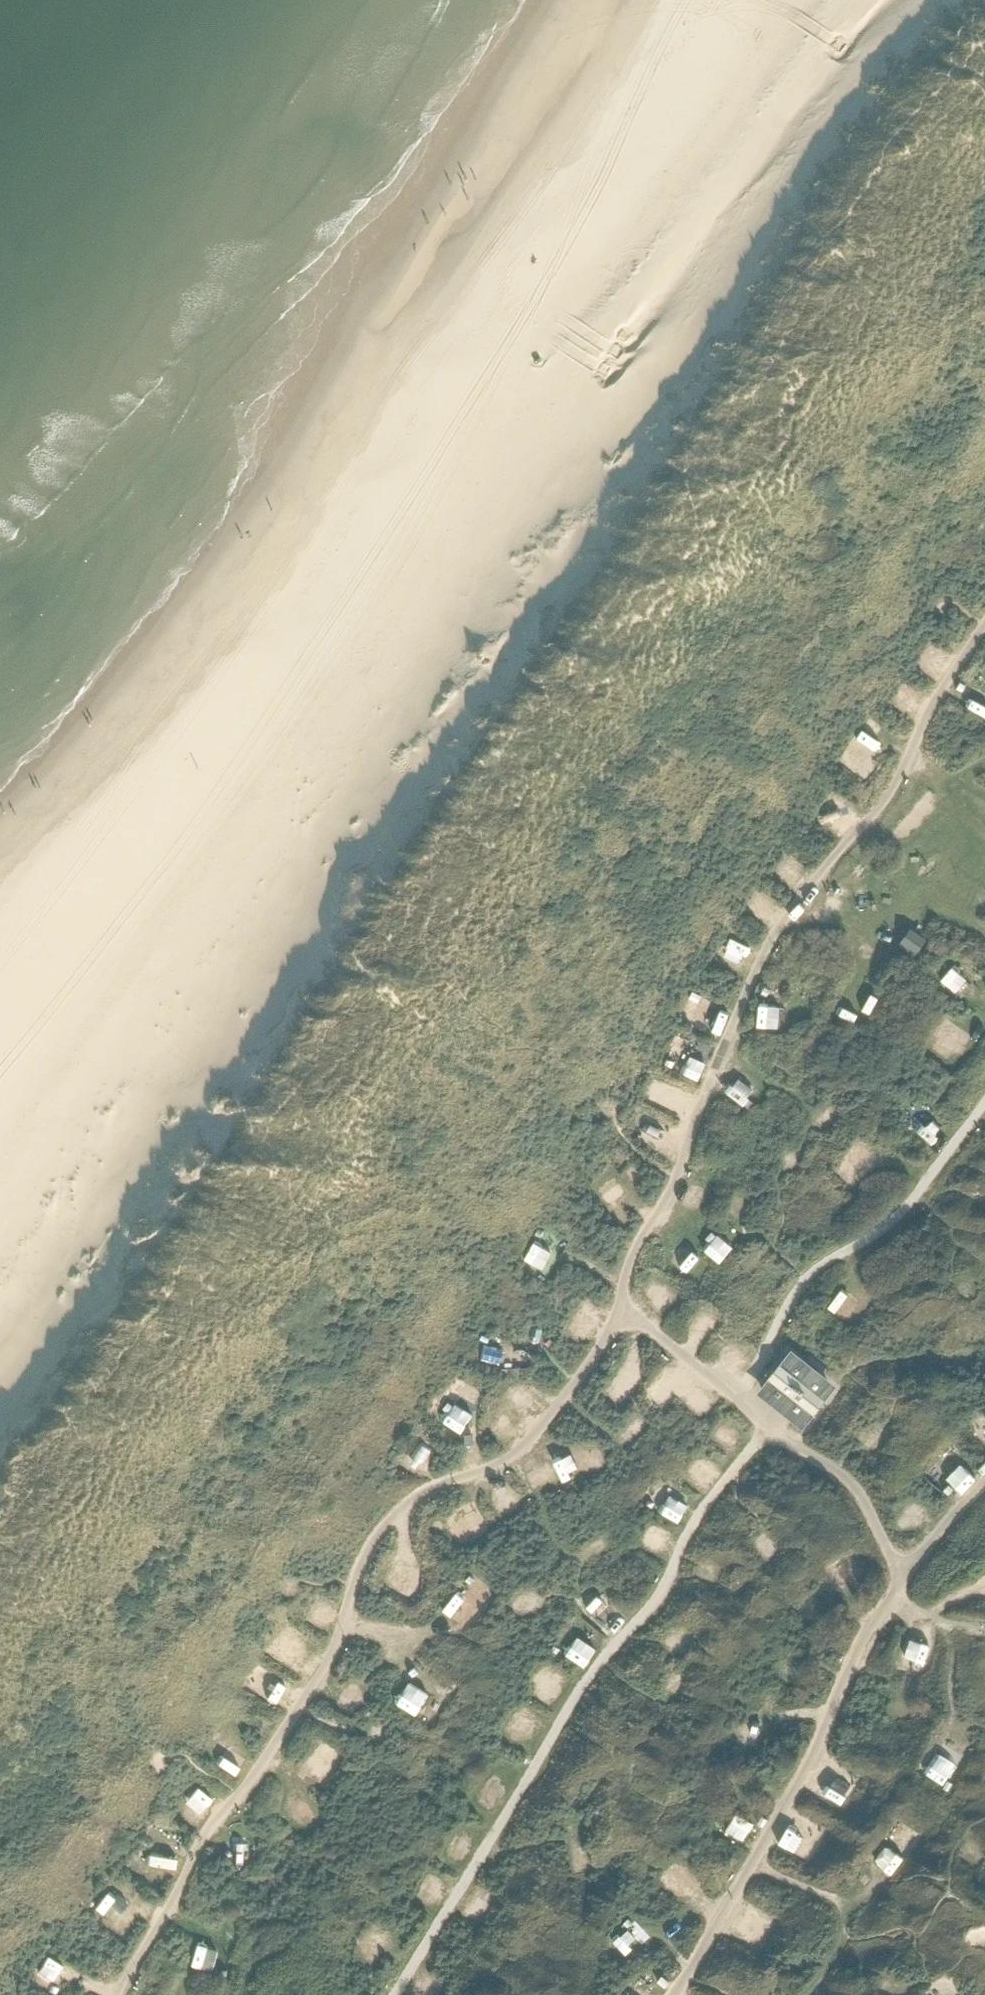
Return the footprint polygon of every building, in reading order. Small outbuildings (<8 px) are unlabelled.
[(913,929),(902,943),(916,954),(927,940),(913,929)] [(784,1366),(780,1363),(767,1380),(771,1382),(763,1392),(801,1422),(809,1412),(812,1415),(825,1399),(822,1396),(830,1386),(792,1356),(784,1366)]
